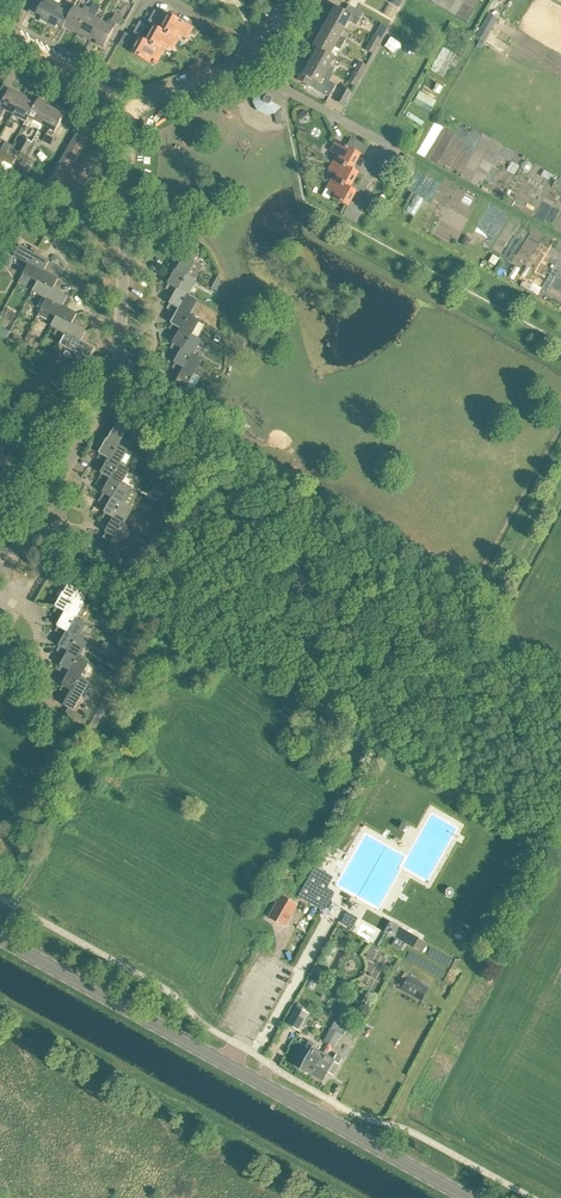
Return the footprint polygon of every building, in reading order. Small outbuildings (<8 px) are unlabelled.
[(59,5),(58,4),(61,0),(36,0),(28,13),(35,16),(36,14),(42,17),(40,19),(48,24),(59,5)] [(448,0),(440,0),(437,6),(443,10),(448,0)] [(456,0),(455,0),(448,0),(443,10),(449,13),(456,0)] [(455,16),(462,4),(456,0),(449,13),(455,16)] [(91,39),(101,21),(94,18),(101,6),(94,3),(91,9),(77,34),(85,38),(86,36),(91,39)] [(59,5),(48,24),(56,28),(57,26),(63,29),(65,24),(72,12),(74,7),(69,4),(66,9),(59,5)] [(461,20),(468,7),(462,4),(455,16),(461,20)] [(328,20),(345,29),(349,21),(357,26),(364,14),(349,6),(345,12),(333,5),(329,13),(331,14),(328,20)] [(77,34),(91,9),(85,6),(82,11),(74,7),(72,12),(65,24),(71,27),(69,29),(77,34)] [(468,7),(461,20),(468,23),(475,11),(468,7)] [(154,26),(155,26),(161,14),(155,10),(148,23),(154,26)] [(101,21),(91,39),(97,41),(96,44),(104,48),(117,24),(119,25),(123,18),(115,14),(109,26),(101,21)] [(476,37),(486,42),(499,20),(489,14),(476,37)] [(175,38),(177,33),(187,39),(193,28),(169,15),(160,30),(175,38)] [(319,32),(343,45),(346,40),(341,37),(345,29),(328,20),(325,25),(323,24),(319,32)] [(139,38),(140,38),(147,26),(140,22),(133,34),(139,38)] [(160,30),(155,26),(154,26),(146,41),(146,42),(160,50),(160,49),(163,45),(173,50),(179,40),(175,38),(160,30)] [(313,47),(318,49),(331,55),(335,48),(340,51),(343,45),(319,32),(314,40),(316,41),(313,47)] [(125,50),(128,45),(132,37),(125,34),(118,46),(125,50)] [(370,43),(377,47),(381,39),(374,36),(370,43)] [(140,38),(139,38),(131,53),(145,62),(148,57),(158,62),(164,51),(160,49),(160,50),(146,42),(146,41),(140,38)] [(373,54),(377,47),(370,43),(366,51),(373,54)] [(327,71),(333,74),(336,69),(330,66),(335,58),(331,55),(318,49),(315,54),(313,53),(308,61),(310,62),(327,71)] [(327,71),(310,62),(308,67),(305,66),(297,80),(309,86),(321,93),(329,98),(336,86),(329,81),(333,74),(327,71)] [(360,62),(356,69),(362,73),(367,66),(360,62)] [(352,77),(358,81),(362,73),(356,69),(352,77)] [(22,98),(17,95),(18,93),(4,85),(0,92),(0,120),(5,111),(13,115),(22,98)] [(344,88),(336,102),(344,106),(351,93),(344,88)] [(265,98),(265,99),(255,94),(253,103),(257,112),(265,116),(275,115),(281,108),(272,104),(273,103),(273,102),(273,101),(273,100),(272,99),(271,98),(270,97),(269,97),(268,97),(267,97),(266,97),(266,98),(265,98)] [(22,98),(13,115),(10,120),(15,123),(18,118),(26,122),(35,105),(30,102),(31,100),(23,96),(22,98)] [(42,125),(51,108),(46,105),(47,103),(39,99),(35,105),(26,122),(24,126),(26,128),(27,128),(28,128),(29,128),(30,127),(34,121),(42,125)] [(56,111),(51,108),(42,125),(50,129),(43,141),(51,146),(55,139),(52,138),(66,113),(58,109),(56,111)] [(77,133),(89,140),(93,134),(80,127),(77,133)] [(86,146),(89,140),(77,133),(73,139),(86,146)] [(26,156),(32,144),(23,139),(17,151),(26,156)] [(82,152),(86,146),(73,139),(70,145),(82,152)] [(330,152),(337,155),(334,160),(338,162),(352,169),(355,165),(361,155),(350,149),(336,141),(330,152)] [(79,158),(82,152),(70,145),(66,151),(79,158)] [(8,155),(1,151),(0,152),(0,159),(5,162),(8,155)] [(75,164),(79,158),(66,151),(63,157),(75,164)] [(8,155),(5,162),(12,166),(16,159),(8,155)] [(72,170),(75,164),(63,157),(59,163),(72,170)] [(338,162),(334,160),(328,170),(335,174),(332,178),(350,188),(353,183),(359,173),(352,169),(338,162)] [(365,161),(361,168),(355,165),(352,169),(359,173),(365,177),(372,164),(365,161)] [(68,176),(72,170),(59,163),(56,169),(68,176)] [(65,182),(68,176),(56,169),(52,175),(65,182)] [(61,188),(65,182),(52,175),(49,181),(61,188)] [(356,192),(350,188),(332,178),(326,189),(330,191),(334,199),(333,199),(344,205),(340,214),(343,216),(351,202),(356,192)] [(363,179),(359,186),(353,183),(350,188),(356,192),(363,196),(370,183),(363,179)] [(58,194),(61,188),(49,181),(45,187),(58,194)] [(408,210),(418,214),(426,197),(416,192),(408,210)] [(361,198),(357,205),(351,202),(343,216),(356,223),(368,201),(361,198)] [(35,268),(44,272),(49,262),(40,257),(42,253),(32,247),(30,252),(20,246),(14,256),(29,264),(35,268)] [(195,261),(199,254),(190,249),(186,257),(184,255),(179,265),(174,263),(169,273),(173,275),(168,285),(178,290),(187,275),(194,280),(202,265),(195,261)] [(49,262),(44,272),(35,268),(29,264),(23,274),(38,282),(53,289),(58,280),(49,274),(54,265),(49,262)] [(179,310),(188,295),(196,281),(194,280),(187,275),(178,290),(168,285),(166,289),(175,294),(170,305),(179,310)] [(58,280),(53,289),(38,282),(33,291),(47,299),(62,307),(68,297),(58,292),(63,282),(58,280)] [(181,330),(190,315),(198,301),(188,295),(179,310),(170,305),(167,309),(177,314),(171,325),(181,330)] [(62,307),(47,299),(42,309),(56,317),(71,325),(77,315),(66,309),(72,299),(68,297),(62,307)] [(77,315),(71,325),(56,317),(51,326),(65,334),(81,342),(86,332),(76,327),(81,317),(77,315)] [(183,350),(191,335),(199,320),(190,315),(181,330),(171,325),(169,329),(179,334),(173,344),(183,350)] [(6,339),(10,331),(0,326),(0,336),(6,339)] [(81,342),(65,334),(60,344),(90,360),(95,350),(85,344),(91,335),(86,332),(81,342)] [(27,345),(41,349),(45,338),(32,333),(27,345)] [(185,369),(193,355),(201,340),(191,335),(183,350),(173,344),(171,349),(180,353),(175,364),(185,369)] [(185,369),(175,364),(172,369),(182,373),(176,384),(186,389),(203,360),(193,355),(185,369)] [(147,402),(151,396),(140,390),(137,396),(147,402)] [(109,460),(118,445),(126,431),(116,425),(111,434),(106,431),(101,441),(106,443),(99,454),(109,460)] [(111,479),(120,465),(128,450),(118,445),(109,460),(99,454),(97,459),(107,464),(101,474),(111,479)] [(3,489),(1,493),(7,497),(15,484),(8,480),(11,475),(2,469),(7,459),(2,457),(0,461),(0,488),(3,489)] [(112,499),(121,484),(129,470),(120,465),(111,479),(101,474),(99,479),(108,484),(103,494),(112,499)] [(160,473),(154,470),(150,477),(156,481),(160,473)] [(114,519),(123,504),(131,490),(121,484),(112,499),(103,494),(100,499),(110,503),(104,513),(114,519)] [(163,491),(155,487),(151,493),(153,495),(152,496),(156,499),(157,497),(159,498),(163,491)] [(115,539),(124,524),(132,510),(123,504),(114,519),(104,513),(102,518),(112,523),(106,533),(115,539)] [(124,524),(115,539),(106,533),(103,538),(112,543),(102,560),(118,569),(130,547),(132,548),(141,533),(124,524)] [(66,613),(74,598),(82,584),(72,578),(67,587),(62,585),(57,595),(61,597),(56,607),(66,613)] [(67,632),(76,618),(84,603),(74,598),(66,613),(56,607),(53,612),(63,617),(57,627),(67,632)] [(69,652),(77,637),(81,630),(85,623),(76,618),(67,632),(57,627),(55,631),(65,636),(59,647),(69,652)] [(87,634),(81,630),(77,637),(69,652),(59,647),(57,651),(66,656),(61,666),(71,672),(79,657),(87,643),(83,641),(87,634)] [(118,650),(101,641),(98,648),(114,657),(118,650)] [(72,692),(81,677),(89,662),(79,657),(71,672),(61,666),(58,671),(68,675),(62,686),(72,692)] [(72,692),(62,686),(60,691),(70,695),(64,706),(74,711),(90,682),(81,677),(72,692)] [(331,900),(334,896),(332,891),(327,888),(333,878),(315,868),(299,897),(320,910),(323,907),(327,909),(330,908),(332,904),(331,900)] [(267,918),(285,928),(298,905),(295,903),(280,895),(267,918)] [(341,923),(352,929),(356,921),(346,915),(341,923)] [(422,953),(428,943),(414,936),(414,935),(391,923),(390,922),(385,933),(408,946),(422,953)] [(407,978),(400,991),(420,1001),(427,988),(407,978)] [(298,1004),(296,1007),(286,1024),(299,1032),(309,1015),(309,1014),(302,1011),(304,1007),(298,1004)] [(336,1032),(341,1035),(346,1027),(335,1021),(324,1041),(329,1044),(336,1032)] [(345,1028),(341,1035),(346,1038),(350,1031),(345,1028)] [(334,1047),(341,1035),(336,1032),(329,1044),(334,1047)] [(311,1076),(323,1054),(312,1048),(315,1044),(309,1041),(306,1047),(300,1059),(304,1061),(300,1069),(311,1076)] [(337,1054),(333,1060),(323,1054),(311,1076),(323,1082),(328,1073),(333,1076),(338,1065),(343,1058),(337,1054)]
